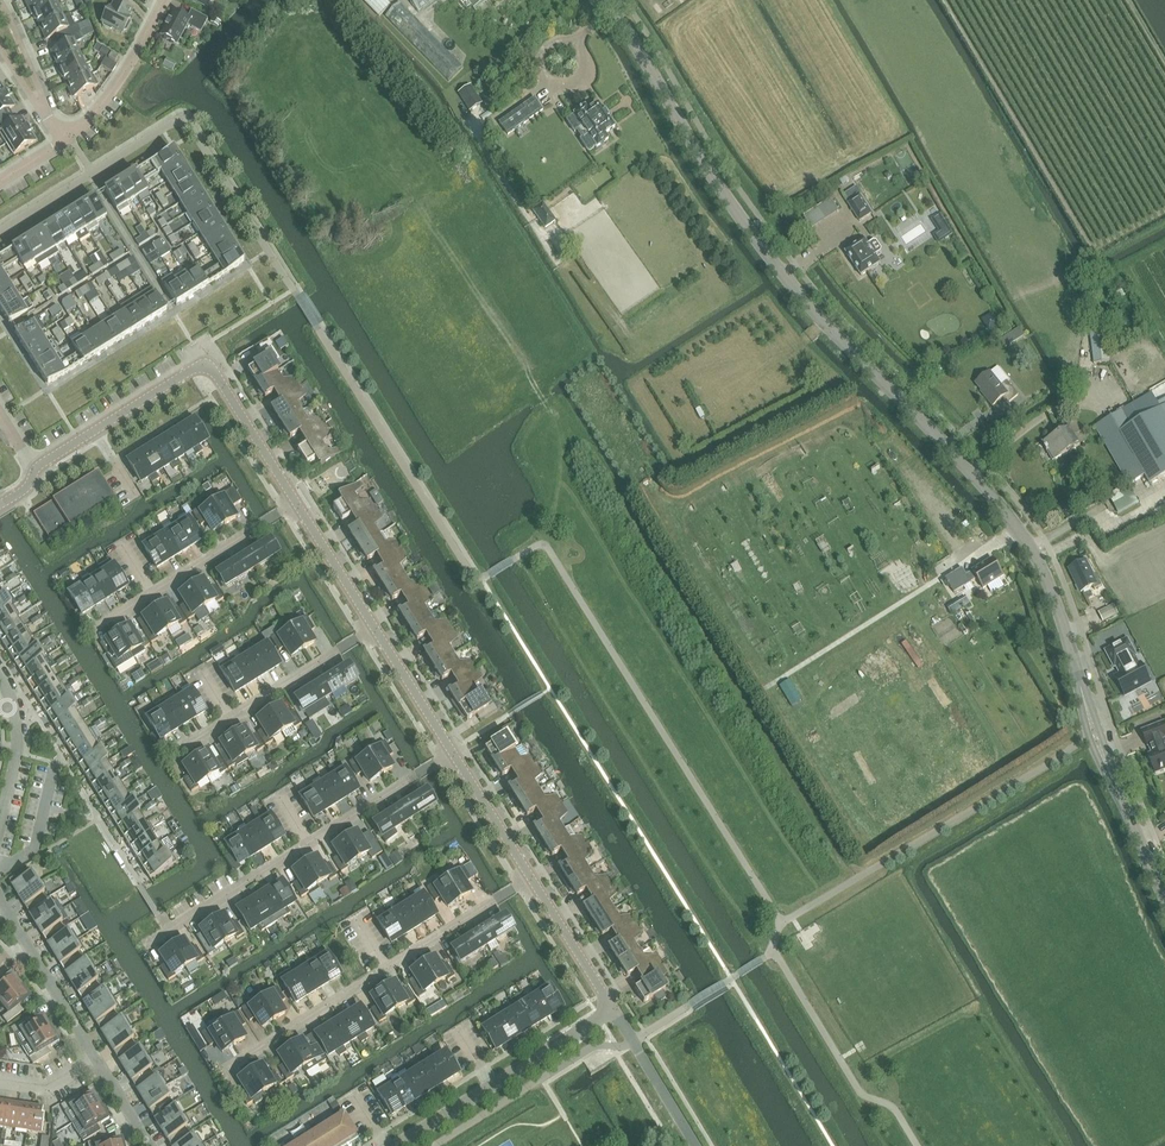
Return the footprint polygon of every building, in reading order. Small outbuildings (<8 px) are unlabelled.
[(36,17),(57,7),(61,5),(59,0),(43,0),(31,6),(34,12),(33,12),(36,17)] [(109,7),(101,22),(103,23),(103,25),(110,29),(113,28),(122,33),(124,30),(126,30),(130,23),(129,20),(131,18),(129,17),(133,9),(117,0),(115,0),(111,8),(109,7)] [(375,15),(387,4),(384,0),(361,0),(375,15)] [(418,12),(433,0),(408,0),(418,12)] [(385,16),(448,81),(462,68),(398,2),(385,16)] [(21,17),(29,15),(27,7),(19,9),(21,17)] [(38,21),(41,27),(62,17),(57,7),(36,17),(38,21)] [(166,26),(161,35),(177,43),(187,25),(201,32),(208,19),(192,10),(188,18),(174,11),(169,20),(168,21),(168,22),(167,25),(166,24),(166,26)] [(64,38),(79,32),(76,25),(68,29),(62,17),(41,27),(46,39),(61,32),(64,38)] [(22,19),(23,28),(31,28),(30,18),(22,19)] [(52,52),(57,64),(79,54),(74,42),(83,38),(79,32),(64,38),(67,45),(52,52)] [(38,67),(51,64),(43,37),(30,41),(38,67)] [(97,43),(93,50),(99,53),(103,46),(98,43),(97,43)] [(103,46),(99,53),(106,57),(110,51),(103,46)] [(112,52),(109,57),(115,62),(119,56),(112,52)] [(60,70),(62,74),(84,64),(79,54),(57,64),(60,70)] [(101,66),(112,72),(112,73),(117,65),(106,58),(101,66)] [(167,59),(163,66),(172,71),(176,64),(167,59)] [(65,79),(67,85),(89,75),(84,64),(62,74),(64,79),(65,79)] [(67,85),(73,97),(98,85),(92,74),(89,75),(67,85)] [(455,102),(479,85),(475,79),(450,95),(455,102)] [(10,93),(7,94),(5,91),(0,83),(0,84),(0,99),(10,93)] [(7,119),(13,115),(10,109),(15,106),(10,99),(10,98),(8,95),(10,93),(0,99),(0,123),(7,119)] [(535,96),(500,121),(509,134),(543,109),(535,96)] [(604,134),(614,128),(599,103),(589,110),(586,105),(574,112),(575,113),(567,118),(574,130),(576,129),(581,137),(579,138),(586,150),(591,147),(594,151),(607,142),(606,140),(607,139),(604,134)] [(0,123),(0,133),(6,143),(31,128),(31,127),(29,129),(27,125),(27,126),(22,118),(17,121),(13,115),(7,119),(0,123)] [(497,178),(501,175),(478,137),(486,133),(478,121),(466,128),(497,178)] [(31,128),(6,143),(13,155),(36,141),(31,133),(32,133),(29,130),(32,128),(31,128)] [(179,160),(173,149),(137,172),(141,178),(147,174),(150,179),(161,172),(161,171),(179,160)] [(161,171),(161,172),(168,181),(186,170),(179,160),(161,171)] [(168,181),(174,192),(192,180),(186,170),(168,181)] [(148,190),(144,183),(141,178),(137,172),(126,178),(137,196),(148,190)] [(147,174),(141,178),(144,183),(150,179),(147,174)] [(128,203),(137,196),(126,178),(116,185),(127,203),(128,203)] [(174,192),(181,202),(199,191),(192,180),(174,192)] [(128,203),(127,203),(116,185),(105,191),(119,214),(130,207),(128,203)] [(855,187),(845,194),(850,202),(853,199),(860,195),(855,187)] [(906,191),(911,201),(917,198),(912,188),(906,191)] [(181,202),(187,212),(205,201),(199,191),(181,202)] [(159,201),(165,197),(161,192),(155,195),(159,201)] [(848,203),(859,221),(871,213),(860,195),(853,199),(848,203)] [(96,222),(97,222),(107,216),(96,197),(85,204),(96,222)] [(165,197),(159,201),(163,207),(168,203),(165,197)] [(804,216),(812,229),(838,211),(830,199),(804,216)] [(187,212),(193,223),(212,211),(205,201),(187,212)] [(543,202),(534,209),(546,227),(556,220),(543,202)] [(914,209),(920,217),(928,211),(922,203),(914,209)] [(99,226),(97,222),(96,222),(85,204),(75,210),(86,229),(88,233),(99,226)] [(146,211),(150,217),(151,216),(156,213),(152,207),(146,211)] [(76,235),(86,229),(75,210),(64,217),(76,235)] [(193,223),(200,233),(218,221),(212,211),(193,223)] [(64,217),(54,223),(66,241),(76,235),(64,217)] [(164,219),(158,222),(162,228),(167,224),(164,219)] [(200,233),(206,243),(224,232),(218,221),(200,233)] [(55,248),(66,241),(54,223),(44,230),(55,248)] [(169,227),(163,230),(167,236),(172,232),(169,227)] [(896,234),(899,241),(913,236),(911,229),(896,234)] [(48,259),(58,253),(55,248),(44,230),(34,236),(48,259)] [(146,233),(150,239),(156,235),(152,230),(146,233)] [(206,243),(213,253),(231,242),(224,232),(206,243)] [(150,239),(146,233),(140,237),(144,243),(150,239)] [(174,235),(168,238),(172,244),(178,241),(174,235)] [(23,242),(35,261),(38,266),(48,259),(34,236),(23,242)] [(846,252),(861,275),(880,263),(875,256),(881,252),(882,249),(876,241),(874,241),(868,244),(865,239),(846,252)] [(153,244),(157,250),(163,246),(159,241),(153,244)] [(35,261),(23,242),(13,249),(17,255),(20,260),(24,267),(35,261)] [(213,253),(219,263),(219,264),(237,252),(231,242),(213,253)] [(191,252),(197,249),(193,243),(188,247),(191,252)] [(157,250),(153,244),(147,248),(151,254),(157,250)] [(163,246),(157,250),(161,257),(171,251),(167,244),(163,246)] [(2,271),(14,264),(11,259),(17,255),(13,249),(0,257),(0,272),(2,271)] [(115,252),(119,258),(125,255),(121,249),(115,252)] [(197,249),(191,252),(195,258),(201,255),(197,249)] [(179,250),(173,254),(177,260),(183,256),(179,250)] [(119,258),(115,252),(110,256),(113,262),(119,258)] [(204,279),(208,285),(244,263),(237,252),(219,264),(219,263),(207,271),(210,275),(204,279)] [(17,255),(11,259),(14,264),(20,260),(17,255)] [(122,263),(126,269),(132,266),(128,260),(122,263)] [(95,265),(98,271),(104,268),(100,262),(95,265)] [(126,269),(122,263),(116,267),(120,273),(126,269)] [(98,271),(95,265),(89,269),(93,275),(98,271)] [(197,267),(186,274),(197,292),(208,285),(204,279),(201,274),(197,267)] [(173,277),(175,281),(176,280),(187,299),(197,292),(186,274),(184,270),(173,277)] [(0,272),(0,286),(8,281),(2,271),(0,272)] [(207,271),(201,274),(204,279),(210,275),(207,271)] [(102,276),(105,282),(108,281),(111,279),(107,273),(102,276)] [(38,279),(42,285),(47,281),(44,275),(38,279)] [(74,278),(78,284),(84,280),(80,275),(74,278)] [(24,286),(30,282),(26,276),(20,280),(24,286)] [(105,282),(102,276),(96,280),(99,286),(105,282)] [(78,284),(74,278),(68,282),(72,288),(78,284)] [(175,281),(165,287),(176,305),(187,299),(176,280),(175,281)] [(14,291),(8,281),(0,286),(0,301),(14,291)] [(30,282),(24,286),(27,292),(33,288),(30,282)] [(58,288),(62,294),(68,290),(64,285),(58,288)] [(81,289),(85,295),(91,291),(87,286),(81,289)] [(167,311),(152,287),(141,294),(156,318),(167,311)] [(85,295),(81,289),(75,293),(79,299),(85,295)] [(14,291),(0,301),(0,309),(3,313),(21,302),(14,291)] [(53,297),(49,291),(43,294),(47,300),(53,297)] [(156,318),(141,294),(131,300),(146,324),(156,318)] [(71,296),(65,299),(69,305),(75,301),(71,296)] [(131,300),(120,306),(124,312),(136,331),(146,324),(131,300)] [(21,302),(3,313),(9,324),(28,312),(21,302)] [(62,312),(59,306),(53,310),(57,315),(62,312)] [(114,319),(125,337),(136,331),(124,312),(114,319)] [(71,318),(65,322),(68,327),(74,324),(71,318)] [(104,325),(115,344),(125,337),(114,319),(104,325)] [(15,333),(22,344),(40,333),(33,322),(15,333)] [(93,332),(105,350),(115,344),(104,325),(93,332)] [(56,337),(62,333),(58,328),(52,331),(56,337)] [(1107,329),(1091,331),(1095,363),(1112,361),(1107,329)] [(105,350),(93,332),(83,338),(95,356),(105,350)] [(40,333),(22,344),(28,354),(47,343),(40,333)] [(62,333),(56,337),(59,343),(65,339),(62,333)] [(95,356),(83,338),(72,345),(77,352),(80,357),(84,363),(95,356)] [(35,365),(53,353),(47,343),(28,354),(35,365)] [(254,385),(278,370),(273,362),(276,358),(277,358),(270,347),(253,358),(257,364),(248,370),(250,374),(249,374),(254,385)] [(77,352),(71,356),(74,360),(80,357),(77,352)] [(53,353),(35,365),(41,375),(59,363),(53,353)] [(71,356),(59,363),(41,375),(48,386),(84,363),(80,357),(74,360),(71,356)] [(275,392),(279,398),(282,396),(300,384),(295,375),(282,379),(277,372),(278,371),(278,370),(254,385),(255,386),(262,395),(263,394),(265,398),(275,392)] [(986,394),(984,395),(993,406),(1003,397),(1007,403),(1017,395),(1006,381),(1001,385),(990,371),(976,383),(986,394)] [(300,384),(282,396),(279,398),(282,404),(273,410),(275,413),(274,414),(279,425),(302,411),(302,410),(297,403),(306,393),(300,384)] [(1094,426),(1129,485),(1144,476),(1150,485),(1164,476),(1164,399),(1158,403),(1152,393),(1094,426)] [(300,432),(304,438),(325,424),(319,415),(307,419),(302,411),(303,411),(302,411),(279,425),(280,426),(287,435),(288,434),(290,438),(300,432)] [(183,427),(200,453),(203,451),(199,445),(207,440),(195,420),(183,427)] [(304,438),(307,444),(298,450),(307,464),(316,458),(320,465),(342,451),(339,447),(327,451),(322,443),(331,433),(325,424),(304,438)] [(1070,426),(1042,443),(1052,460),(1080,444),(1070,426)] [(200,453),(183,427),(172,434),(185,454),(192,449),(196,455),(200,453)] [(185,454),(172,434),(162,441),(178,467),(181,465),(178,459),(185,454)] [(178,467),(162,441),(151,447),(163,468),(171,463),(174,469),(178,467)] [(163,468),(151,447),(140,454),(156,481),(160,478),(156,472),(163,468)] [(156,481),(140,454),(128,461),(141,482),(149,477),(153,483),(156,481)] [(51,540),(116,500),(98,473),(33,513),(51,540)] [(356,521),(359,519),(377,507),(373,501),(372,498),(359,502),(354,494),(363,485),(360,480),(338,494),(343,500),(333,506),(342,521),(352,515),(356,521)] [(221,495),(223,498),(213,504),(212,503),(212,504),(225,524),(236,517),(230,508),(242,501),(233,488),(221,495)] [(379,497),(373,501),(377,507),(383,503),(379,497)] [(224,525),(225,524),(212,504),(202,510),(200,508),(193,512),(201,525),(207,521),(214,532),(215,531),(214,530),(224,524),(224,525)] [(377,507),(359,519),(356,521),(359,527),(350,533),(352,537),(351,537),(356,548),(379,534),(374,526),(383,516),(377,507)] [(177,518),(174,520),(190,546),(201,539),(189,519),(181,524),(177,518)] [(167,533),(179,553),(190,546),(174,520),(170,522),(174,528),(167,533)] [(179,553),(167,533),(159,537),(155,531),(152,534),(168,560),(179,553)] [(152,534),(148,536),(152,542),(144,547),(157,567),(168,560),(152,534)] [(356,548),(357,549),(364,558),(365,557),(367,561),(377,555),(381,561),(402,547),(396,538),(384,542),(379,534),(356,548)] [(270,541),(244,557),(252,570),(278,554),(270,541)] [(381,588),(404,574),(399,566),(408,556),(402,547),(381,561),(384,567),(375,573),(377,576),(376,577),(381,588)] [(226,586),(252,570),(244,557),(218,574),(226,586)] [(966,575),(962,567),(945,578),(954,592),(977,578),(983,588),(1003,575),(992,558),(966,575)] [(127,586),(114,566),(110,559),(99,566),(99,567),(115,593),(127,586)] [(1078,582),(1076,583),(1080,591),(1097,583),(1085,560),(1069,568),(1074,578),(1075,577),(1078,582)] [(115,593),(99,567),(95,569),(99,575),(92,580),(105,600),(115,593)] [(404,574),(381,588),(382,589),(389,598),(390,597),(392,601),(402,595),(406,601),(427,587),(421,578),(409,582),(404,574)] [(77,580),(94,607),(105,600),(92,580),(85,584),(81,578),(77,580)] [(192,586),(204,607),(215,600),(217,603),(224,598),(215,585),(209,589),(203,579),(202,579),(202,580),(192,587),(192,586)] [(94,607),(77,580),(74,582),(77,589),(70,593),(82,614),(94,607)] [(204,607),(192,586),(180,593),(186,603),(180,607),(188,620),(195,615),(194,613),(204,606),(204,607)] [(261,586),(255,589),(259,595),(264,591),(261,586)] [(406,601),(409,607),(400,613),(402,616),(401,617),(406,628),(429,614),(424,606),(433,596),(427,587),(406,601)] [(3,598),(0,599),(0,614),(14,605),(17,603),(10,593),(3,598)] [(155,609),(168,630),(178,623),(180,626),(187,621),(179,608),(172,612),(166,602),(165,602),(166,603),(156,610),(155,609)] [(16,618),(16,619),(20,616),(14,605),(0,614),(0,628),(16,618)] [(1099,613),(1104,622),(1119,614),(1115,605),(1099,613)] [(168,630),(155,609),(143,616),(149,626),(143,630),(151,643),(158,639),(157,636),(167,629),(167,630),(168,630)] [(427,635),(430,641),(452,627),(446,618),(434,622),(429,614),(406,628),(407,628),(414,638),(415,637),(417,640),(427,635)] [(291,628),(290,629),(303,650),(315,642),(309,633),(315,629),(307,616),(299,620),(301,623),(291,629),(291,628)] [(0,628),(0,639),(1,641),(22,628),(16,619),(16,618),(0,628)] [(134,659),(146,652),(144,649),(150,645),(142,631),(136,635),(129,625),(128,626),(129,626),(119,633),(118,632),(134,659)] [(8,652),(29,639),(33,637),(26,626),(22,628),(1,641),(8,652)] [(200,626),(194,629),(197,635),(204,631),(200,626)] [(431,668),(454,654),(449,646),(458,636),(452,627),(430,641),(434,647),(425,653),(427,656),(426,657),(431,667),(431,668)] [(303,650),(290,629),(280,635),(278,633),(271,637),(279,650),(285,646),(292,657),(293,656),(292,655),(302,649),(303,650)] [(106,653),(114,666),(117,670),(134,659),(118,632),(106,639),(112,649),(106,653)] [(29,639),(8,652),(14,662),(35,649),(29,639)] [(184,645),(180,639),(175,642),(179,648),(184,645)] [(1115,677),(1125,695),(1151,681),(1141,663),(1139,665),(1134,655),(1135,655),(1127,640),(1107,651),(1115,666),(1117,665),(1122,674),(1115,677)] [(255,643),(252,645),(268,671),(280,664),(267,644),(259,649),(255,643)] [(14,662),(21,672),(42,659),(42,660),(48,656),(41,645),(35,649),(14,662)] [(222,645),(215,649),(218,654),(225,650),(222,645)] [(257,678),(268,671),(252,645),(248,647),(252,653),(245,658),(257,678)] [(168,654),(160,659),(164,665),(172,660),(168,654)] [(455,681),(459,679),(477,667),(471,658),(459,662),(454,654),(431,668),(432,668),(439,678),(440,677),(442,680),(452,674),(455,681)] [(246,685),(257,678),(245,658),(237,663),(234,657),(230,659),(246,685)] [(21,672),(27,683),(48,669),(42,660),(42,659),(21,672)] [(219,666),(235,692),(246,685),(230,659),(219,666)] [(348,666),(322,682),(330,695),(356,679),(348,666)] [(477,667),(459,679),(455,681),(459,687),(450,693),(452,696),(451,697),(456,707),(456,708),(479,694),(479,693),(474,686),(483,676),(477,667)] [(27,683),(34,693),(55,680),(54,679),(48,669),(27,683)] [(55,680),(34,693),(40,703),(61,690),(65,688),(58,677),(54,679),(55,680)] [(330,695),(322,682),(296,699),(304,711),(322,700),(328,696),(330,695)] [(65,688),(61,690),(40,703),(46,713),(71,698),(65,688)] [(247,709),(255,702),(244,689),(236,696),(247,709)] [(177,692),(194,718),(205,711),(192,691),(184,696),(181,690),(177,692)] [(194,718),(177,692),(174,694),(177,700),(170,705),(183,725),(194,718)] [(479,693),(479,694),(456,708),(457,708),(464,718),(465,717),(467,720),(477,714),(481,721),(498,710),(491,699),(490,700),(485,701),(480,693),(479,693)] [(74,711),(80,707),(73,696),(71,698),(46,713),(53,724),(74,711)] [(328,696),(322,700),(326,706),(327,705),(332,702),(328,696)] [(183,725),(170,705),(166,699),(155,705),(172,732),(183,725)] [(280,706),(270,712),(282,731),(281,732),(282,733),(282,732),(285,737),(297,730),(295,728),(301,724),(293,711),(287,715),(281,704),(280,705),(280,706)] [(348,704),(340,709),(344,716),(352,711),(348,704)] [(172,732),(155,705),(152,708),(156,714),(148,719),(161,739),(172,732)] [(74,711),(53,724),(59,734),(80,721),(74,711)] [(271,738),(281,732),(282,731),(270,712),(270,711),(258,719),(264,728),(258,732),(266,745),(273,741),(271,738)] [(86,731),(80,721),(59,734),(66,744),(87,731),(86,731)] [(1164,723),(1142,731),(1148,745),(1150,745),(1153,754),(1149,755),(1156,772),(1164,769),(1164,724),(1164,723)] [(491,764),(514,750),(515,749),(510,741),(513,737),(514,737),(507,725),(490,736),(494,743),(485,749),(487,752),(486,753),(491,763),(491,764)] [(233,735),(245,755),(244,755),(245,756),(256,749),(257,751),(264,747),(256,734),(250,738),(244,727),(243,728),(243,729),(233,735)] [(66,744),(72,755),(93,741),(93,742),(97,739),(91,728),(86,731),(87,731),(66,744)] [(388,731),(384,734),(388,741),(393,738),(388,731)] [(245,755),(233,735),(233,734),(221,742),(227,751),(221,755),(229,768),(236,764),(234,761),(244,755),(245,755)] [(100,752),(99,751),(93,742),(93,741),(72,755),(79,765),(100,752)] [(381,774),(380,774),(381,775),(393,768),(387,758),(393,754),(385,741),(378,745),(379,748),(369,754),(369,755),(381,774)] [(124,759),(134,753),(130,747),(120,753),(124,759)] [(99,751),(100,752),(79,765),(85,775),(106,762),(108,761),(101,750),(99,751)] [(519,758),(514,750),(491,764),(492,764),(499,774),(500,773),(502,776),(512,770),(515,777),(537,763),(531,754),(519,758)] [(196,759),(208,778),(207,778),(208,779),(219,772),(220,775),(227,770),(219,757),(213,761),(207,751),(206,751),(206,752),(196,758),(196,759)] [(380,774),(381,774),(369,755),(369,754),(358,760),(356,758),(349,762),(357,775),(364,772),(370,782),(371,781),(371,780),(380,774)] [(197,784),(207,778),(208,778),(196,759),(196,758),(196,757),(184,765),(190,775),(184,778),(192,792),(199,787),(197,784)] [(91,785),(112,772),(106,762),(85,775),(91,785)] [(537,763),(515,777),(519,783),(510,789),(512,792),(511,793),(516,803),(516,804),(539,789),(534,781),(543,772),(537,763)] [(330,770),(347,797),(358,789),(345,769),(337,774),(334,768),(330,770)] [(347,797),(330,770),(327,772),(330,779),(323,783),(336,803),(347,797)] [(98,796),(119,783),(112,772),(91,785),(98,796)] [(308,784),(325,810),(336,803),(323,783),(316,788),(312,782),(308,784)] [(104,806),(125,793),(119,783),(98,796),(104,806)] [(308,784),(305,786),(309,792),(301,797),(313,817),(325,810),(308,784)] [(237,785),(231,789),(234,794),(240,791),(237,785)] [(540,816),(544,814),(562,803),(556,794),(544,797),(539,789),(516,804),(517,804),(524,814),(525,813),(527,816),(537,810),(540,816)] [(401,808),(408,820),(435,804),(427,791),(401,808)] [(125,793),(104,806),(111,816),(132,803),(131,803),(125,793)] [(111,816),(117,826),(138,813),(138,814),(140,813),(133,802),(131,803),(132,803),(111,816)] [(562,803),(544,814),(540,816),(544,823),(535,828),(537,832),(536,833),(541,843),(541,844),(564,829),(559,821),(568,812),(562,803)] [(254,807),(251,809),(256,817),(259,815),(254,807)] [(374,824),(382,837),(386,843),(398,834),(395,829),(408,820),(401,808),(374,824)] [(144,823),(138,814),(138,813),(117,826),(124,837),(145,824),(144,823)] [(263,821),(259,815),(256,817),(272,843),(283,836),(271,816),(263,821)] [(256,825),(248,830),(261,850),(272,843),(256,817),(252,819),(256,825)] [(151,834),(155,832),(148,821),(144,823),(145,824),(124,837),(130,847),(151,834)] [(568,827),(564,829),(541,844),(542,844),(549,854),(550,853),(552,856),(562,850),(565,856),(569,854),(587,843),(581,834),(574,836),(568,827)] [(234,831),(238,837),(250,857),(261,850),(248,830),(241,834),(237,828),(234,831)] [(424,830),(419,833),(422,838),(427,835),(424,830)] [(250,857),(238,837),(234,831),(230,833),(234,839),(226,844),(233,854),(235,858),(239,864),(250,857)] [(382,851),(371,833),(361,839),(356,831),(355,832),(356,832),(346,839),(345,839),(357,858),(357,859),(368,852),(372,858),(382,851)] [(151,834),(130,847),(136,857),(157,844),(151,834)] [(345,839),(346,839),(345,838),(333,845),(340,855),(333,859),(342,872),(349,868),(347,865),(357,859),(357,858),(345,839)] [(136,857),(143,868),(168,852),(161,841),(157,844),(136,857)] [(587,843),(569,854),(565,856),(569,862),(560,868),(562,872),(561,873),(566,883),(566,884),(589,869),(584,861),(593,852),(587,843)] [(143,868),(149,878),(176,861),(170,850),(168,852),(143,868)] [(50,851),(45,854),(49,862),(55,858),(50,851)] [(397,852),(390,857),(395,865),(395,866),(403,861),(401,859),(397,852)] [(385,853),(379,857),(381,861),(388,857),(385,853)] [(233,854),(225,858),(228,862),(235,858),(233,854)] [(305,864),(318,883),(317,884),(318,884),(328,877),(330,880),(337,876),(329,862),(323,866),(316,856),(315,857),(316,857),(306,864),(305,864)] [(307,890),(317,884),(318,883),(305,864),(306,864),(305,863),(294,870),(300,880),(293,884),(302,897),(309,893),(307,890)] [(444,874),(447,879),(448,880),(447,880),(459,899),(459,900),(471,893),(465,883),(471,879),(463,866),(456,870),(455,867),(444,874)] [(18,896),(39,883),(29,868),(9,880),(18,896)] [(471,870),(470,871),(474,878),(479,875),(474,868),(471,870)] [(594,894),(612,883),(606,874),(594,877),(589,869),(566,884),(574,893),(575,893),(577,896),(586,890),(590,896),(594,894)] [(448,880),(447,879),(436,886),(434,883),(427,888),(436,901),(442,897),(448,907),(449,906),(459,899),(447,880),(448,880)] [(271,889),(287,915),(291,913),(287,907),(295,902),(282,882),(271,889)] [(39,883),(18,896),(27,910),(47,898),(39,883)] [(612,883),(594,894),(590,896),(594,902),(585,908),(587,912),(586,912),(591,923),(614,909),(609,901),(618,892),(612,883)] [(70,885),(66,887),(70,894),(74,891),(70,885)] [(346,888),(339,891),(343,897),(349,893),(346,888)] [(260,896),(276,922),(287,915),(271,889),(260,896)] [(408,895),(425,922),(436,914),(423,894),(416,899),(412,893),(408,895)] [(414,928),(425,922),(408,895),(405,897),(409,904),(401,908),(414,928)] [(266,929),(276,922),(260,896),(249,902),(266,929)] [(36,925),(56,913),(47,898),(27,910),(36,925)] [(80,898),(72,904),(80,917),(82,916),(89,912),(80,898)] [(262,931),(266,929),(249,902),(238,909),(250,930),(258,925),(262,931)] [(366,904),(356,912),(369,927),(379,919),(366,904)] [(390,907),(387,909),(403,935),(414,928),(401,908),(394,913),(390,907)] [(379,922),(392,942),(403,935),(387,909),(383,911),(387,917),(379,922)] [(615,936),(619,934),(637,923),(631,913),(619,917),(614,909),(591,923),(591,924),(599,933),(600,932),(602,936),(612,930),(615,936)] [(36,925),(45,939),(65,927),(56,913),(36,925)] [(225,941),(224,942),(235,936),(237,938),(244,934),(236,921),(230,924),(223,914),(222,915),(223,916),(213,922),(225,941)] [(505,916),(479,933),(487,945),(513,929),(505,916)] [(78,919),(72,923),(75,928),(81,924),(78,919)] [(213,922),(213,921),(201,928),(207,938),(200,942),(209,955),(216,951),(214,948),(224,942),(225,941),(213,922)] [(619,934),(615,936),(619,942),(610,948),(612,952),(611,952),(616,963),(639,949),(634,941),(643,932),(637,923),(619,934)] [(68,932),(65,927),(45,939),(54,954),(78,939),(72,930),(68,932)] [(460,962),(487,945),(479,933),(452,949),(460,962)] [(84,949),(78,939),(54,954),(63,969),(83,956),(80,951),(84,949)] [(185,966),(184,967),(185,967),(196,961),(197,963),(204,959),(196,946),(190,949),(183,939),(182,940),(183,940),(173,947),(185,966)] [(185,966),(173,947),(173,946),(161,953),(167,963),(161,967),(169,980),(176,976),(174,973),(184,967),(185,966)] [(640,976),(644,974),(662,962),(656,953),(644,957),(639,949),(616,963),(616,964),(617,964),(624,973),(625,972),(627,976),(637,970),(640,976)] [(316,953),(313,955),(329,982),(340,974),(328,954),(320,959),(316,953)] [(318,988),(329,982),(313,955),(309,957),(313,964),(305,968),(318,988)] [(502,957),(496,960),(500,967),(509,962),(505,955),(502,957)] [(86,961),(83,956),(63,969),(72,983),(96,968),(90,959),(86,961)] [(435,984),(435,985),(446,978),(448,980),(455,976),(447,963),(440,967),(434,956),(433,957),(434,958),(424,964),(423,964),(435,984)] [(493,959),(487,963),(492,970),(498,967),(493,959)] [(644,974),(640,976),(644,982),(635,988),(644,1002),(654,996),(655,998),(657,1000),(659,1001),(661,1001),(663,1000),(664,998),(665,996),(665,994),(664,992),(663,990),(665,989),(660,980),(668,971),(662,962),(644,974)] [(425,990),(435,984),(423,964),(424,964),(423,963),(411,971),(415,977),(409,981),(419,997),(426,993),(425,990)] [(307,995),(318,988),(305,968),(298,973),(294,967),(291,969),(307,995)] [(96,969),(96,968),(72,983),(81,998),(101,985),(92,971),(96,969)] [(296,1002),(307,995),(291,969),(287,971),(291,977),(283,982),(296,1002)] [(0,1002),(21,986),(18,983),(19,982),(13,973),(5,979),(6,979),(0,984),(0,1001),(0,1002)] [(395,1009),(395,1010),(406,1003),(408,1005),(415,1001),(407,988),(401,992),(394,981),(393,982),(394,983),(384,989),(383,989),(395,1009)] [(192,983),(183,988),(186,993),(195,987),(192,983)] [(104,991),(101,985),(81,998),(90,1012),(114,998),(108,988),(104,991)] [(23,989),(21,986),(0,1002),(9,1012),(3,1017),(7,1023),(21,1012),(17,1007),(23,1002),(23,1003),(31,997),(24,988),(23,989)] [(261,1000),(273,1019),(273,1020),(285,1013),(279,1003),(285,1000),(277,986),(270,991),(272,994),(262,1000),(261,1000)] [(538,986),(534,988),(551,1015),(562,1008),(550,987),(542,992),(538,986)] [(385,1015),(395,1009),(383,989),(384,989),(383,988),(371,996),(378,1005),(371,1009),(380,1022),(387,1018),(385,1015)] [(540,1022),(551,1015),(534,988),(531,991),(535,997),(527,1001),(540,1022)] [(218,995),(211,999),(215,1006),(222,1002),(218,995)] [(114,998),(90,1012),(99,1027),(119,1015),(116,1010),(120,1007),(114,998)] [(273,1020),(273,1019),(261,1000),(262,1000),(261,999),(250,1006),(249,1003),(242,1008),(250,1021),(256,1017),(263,1027),(263,1026),(273,1020)] [(516,1000),(513,1002),(529,1028),(540,1022),(527,1001),(520,1006),(516,1000)] [(513,1010),(506,1015),(518,1035),(529,1028),(513,1002),(509,1004),(513,1010)] [(439,1012),(435,1005),(427,1010),(430,1016),(439,1012)] [(373,1027),(360,1007),(349,1014),(365,1040),(369,1038),(365,1032),(373,1027)] [(233,1044),(233,1045),(245,1038),(239,1028),(246,1024),(237,1011),(230,1016),(232,1019),(222,1025),(221,1025),(233,1044)] [(507,1042),(518,1035),(506,1015),(498,1019),(494,1013),(491,1016),(507,1042)] [(362,1042),(365,1040),(349,1014),(338,1021),(351,1041),(358,1036),(362,1042)] [(11,1028),(22,1046),(50,1029),(48,1025),(49,1024),(44,1015),(36,1020),(36,1021),(30,1024),(26,1019),(11,1028)] [(108,1041),(132,1027),(126,1017),(122,1020),(119,1015),(99,1027),(108,1041)] [(483,1029),(496,1049),(507,1042),(491,1016),(487,1018),(491,1024),(483,1029)] [(343,1045),(351,1041),(338,1021),(327,1027),(344,1054),(347,1052),(343,1045)] [(223,1051),(233,1045),(233,1044),(221,1025),(222,1025),(221,1024),(210,1031),(209,1028),(202,1033),(210,1046),(216,1042),(223,1052),(224,1052),(223,1051)] [(132,1027),(108,1041),(116,1056),(137,1044),(128,1030),(132,1027)] [(344,1054),(327,1027),(316,1035),(328,1055),(336,1050),(340,1056),(344,1054)] [(53,1032),(50,1029),(22,1046),(33,1064),(48,1055),(45,1049),(51,1045),(51,1046),(59,1041),(54,1031),(53,1032)] [(207,1047),(199,1035),(193,1039),(200,1052),(207,1047)] [(291,1047),(303,1066),(306,1072),(317,1066),(315,1063),(322,1059),(314,1046),(308,1050),(302,1039),(301,1040),(301,1041),(291,1047)] [(125,1071),(150,1056),(149,1056),(145,1058),(137,1044),(116,1056),(125,1071)] [(292,1073),(302,1067),(303,1066),(291,1047),(291,1046),(279,1053),(285,1063),(279,1067),(287,1080),(294,1076),(292,1073)] [(430,1053),(447,1080),(458,1073),(445,1052),(438,1057),(434,1051),(430,1053)] [(431,1062),(423,1066),(436,1087),(447,1080),(430,1053),(427,1056),(431,1062)] [(150,1056),(125,1071),(134,1085),(154,1073),(151,1068),(156,1066),(150,1056)] [(261,1066),(251,1072),(263,1092),(274,1086),(275,1088),(282,1084),(274,1071),(268,1074),(262,1064),(261,1065),(261,1066)] [(425,1093),(436,1087),(423,1066),(416,1071),(412,1065),(409,1067),(425,1093)] [(332,1067),(326,1071),(331,1080),(337,1076),(332,1067)] [(409,1075),(401,1080),(414,1100),(425,1093),(409,1067),(405,1069),(409,1075)] [(245,1088),(239,1092),(247,1105),(254,1101),(256,1104),(267,1097),(263,1092),(251,1072),(251,1071),(239,1078),(245,1088)] [(143,1100),(167,1085),(162,1076),(158,1078),(154,1073),(134,1085),(143,1100)] [(403,1107),(414,1100),(401,1080),(394,1085),(390,1078),(387,1081),(403,1107)] [(387,1081),(375,1088),(392,1114),(403,1107),(387,1081)] [(293,1084),(288,1087),(293,1094),(298,1091),(293,1084)] [(167,1085),(143,1100),(152,1114),(172,1102),(164,1088),(168,1086),(167,1085)] [(80,1102),(76,1096),(61,1105),(65,1112),(72,1108),(79,1119),(100,1106),(98,1102),(100,1102),(94,1092),(86,1097),(86,1098),(80,1102)] [(333,1097),(328,1101),(335,1113),(341,1109),(333,1097)] [(161,1129),(185,1114),(181,1117),(172,1102),(152,1114),(161,1129)] [(15,1128),(19,1106),(7,1104),(4,1126),(15,1128)] [(27,1130),(31,1107),(19,1106),(15,1128),(27,1130)] [(100,1106),(79,1119),(72,1123),(83,1141),(98,1132),(95,1126),(101,1122),(101,1123),(109,1118),(104,1109),(103,1110),(100,1106)] [(31,1107),(27,1130),(42,1132),(44,1117),(42,1117),(43,1109),(31,1107)] [(170,1144),(190,1131),(187,1126),(191,1124),(185,1114),(161,1129),(170,1144)] [(331,1143),(353,1129),(344,1115),(319,1130),(294,1145),(334,1145),(331,1143)] [(170,1144),(171,1145),(199,1145),(203,1143),(197,1134),(193,1137),(190,1131),(170,1144)] [(40,1145),(48,1145),(49,1137),(42,1136),(40,1145)] [(89,1145),(125,1145),(123,1139),(114,1141),(114,1142),(107,1144),(105,1137),(88,1142),(89,1145)]
